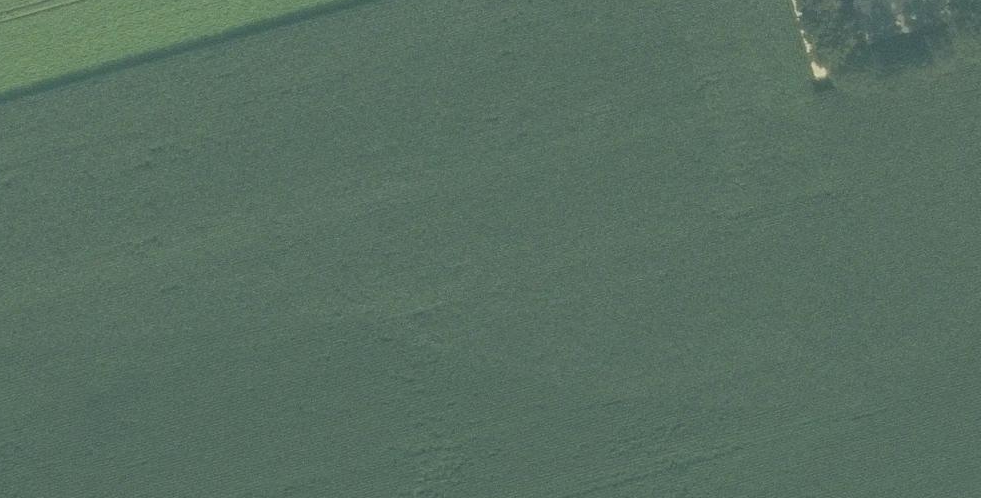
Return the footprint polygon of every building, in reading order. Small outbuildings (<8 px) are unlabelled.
[(831,3),(845,46),(928,19),(922,0),(841,0),(831,3)]
